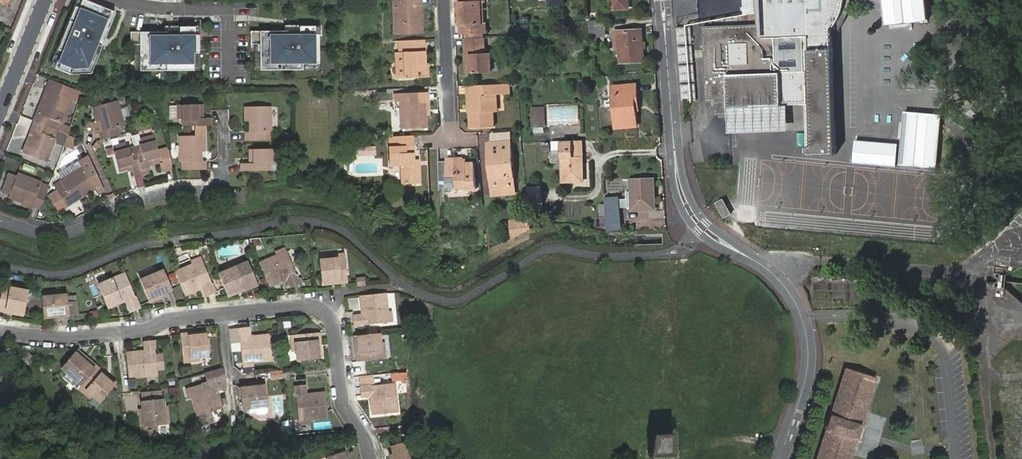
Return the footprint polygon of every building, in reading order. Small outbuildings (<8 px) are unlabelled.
[(88,0),(81,0),(78,7),(74,5),(56,48),(60,50),(54,66),(68,73),(91,72),(115,11),(88,0)] [(420,11),(420,0),(393,0),(393,5),(397,5),(398,32),(421,32),(421,18),(418,18),(417,11),(420,11)] [(459,32),(463,32),(463,37),(464,37),(482,37),(482,32),(485,31),(484,22),(480,22),(480,1),(483,1),(483,0),(457,0),(459,32)] [(610,9),(628,8),(628,0),(610,0),(610,9)] [(729,114),(729,106),(737,106),(782,104),(789,104),(807,104),(809,147),(809,157),(837,156),(835,87),(834,39),(834,38),(833,11),(823,11),(823,1),(818,1),(817,0),(764,0),(764,3),(760,3),(762,25),(704,27),(706,101),(715,101),(716,114),(729,114)] [(818,1),(823,1),(823,11),(833,11),(834,38),(834,39),(838,36),(841,31),(843,27),(846,23),(848,18),(850,13),(851,8),(852,3),(852,0),(817,0),(818,1)] [(885,26),(929,21),(927,0),(882,0),(885,26)] [(606,35),(605,20),(601,20),(600,20),(599,20),(588,21),(590,36),(606,35)] [(697,101),(692,25),(677,27),(683,102),(697,101)] [(316,26),(295,26),(295,34),(289,34),(289,31),(252,32),(252,43),(261,43),(262,69),(303,69),(303,63),(320,62),(320,34),(316,34),(316,26)] [(630,41),(625,42),(626,49),(630,48),(631,62),(644,62),(642,29),(629,30),(630,41)] [(165,33),(165,30),(130,31),(130,44),(138,44),(139,70),(192,70),(192,52),(195,52),(195,33),(165,33)] [(781,72),(806,72),(805,65),(782,66),(782,43),(805,42),(804,36),(775,38),(777,72),(781,72)] [(482,37),(464,37),(465,54),(469,54),(470,72),(491,71),(490,53),(483,53),(482,37)] [(423,63),(423,39),(402,40),(404,77),(424,77),(423,63)] [(52,79),(51,81),(67,90),(74,91),(75,89),(52,79)] [(67,90),(51,81),(48,89),(72,97),(74,91),(67,90)] [(502,84),(466,85),(467,95),(469,95),(470,127),(493,126),(492,110),(492,94),(496,94),(503,94),(502,84)] [(637,86),(615,87),(616,108),(613,108),(615,128),(636,126),(635,109),(634,109),(633,94),(637,93),(637,86)] [(63,121),(72,97),(48,89),(43,103),(46,104),(42,113),(39,112),(36,120),(53,127),(57,118),(63,121)] [(422,100),(422,92),(395,92),(395,101),(400,101),(401,128),(423,127),(423,110),(426,110),(427,110),(427,100),(422,100)] [(99,130),(102,138),(120,133),(118,125),(124,124),(117,99),(93,106),(97,120),(100,120),(103,129),(99,130)] [(789,131),(789,104),(782,104),(737,106),(729,106),(729,114),(729,131),(789,131)] [(204,128),(212,128),(212,120),(203,120),(203,107),(178,106),(177,120),(184,120),(184,127),(204,128)] [(530,106),(530,126),(545,126),(546,106),(530,106)] [(245,142),(264,142),(263,133),(270,133),(269,107),(244,108),(244,124),(248,124),(249,133),(245,133),(245,142)] [(942,115),(905,112),(900,165),(937,168),(942,115)] [(53,127),(36,120),(33,128),(36,129),(32,138),(29,137),(24,151),(47,160),(56,137),(50,135),(53,127)] [(185,163),(186,171),(203,171),(203,163),(200,163),(200,153),(204,153),(204,128),(184,127),(183,138),(179,138),(179,163),(185,163)] [(135,147),(142,173),(150,171),(149,167),(148,163),(161,160),(159,151),(154,135),(141,139),(142,145),(135,147)] [(413,164),(413,159),(412,144),(412,135),(390,135),(391,166),(401,165),(402,183),(418,182),(417,164),(413,164)] [(97,139),(93,148),(97,149),(102,141),(101,138),(97,139)] [(494,165),(490,165),(492,188),(506,187),(506,184),(515,183),(511,141),(488,144),(489,155),(493,155),(494,165)] [(582,141),(561,142),(564,183),(584,182),(582,141)] [(899,145),(855,141),(853,164),(897,167),(899,145)] [(134,175),(142,173),(135,147),(128,149),(127,143),(113,146),(120,170),(132,167),(134,175)] [(115,153),(113,146),(106,148),(108,155),(115,153)] [(163,171),(174,169),(169,149),(161,151),(164,163),(161,163),(163,171)] [(250,151),(250,165),(241,165),(241,172),(269,171),(269,164),(275,164),(274,150),(250,151)] [(164,163),(161,151),(159,151),(161,160),(148,163),(149,167),(161,163),(164,163)] [(464,187),(464,189),(473,188),(472,163),(463,163),(463,158),(446,159),(447,177),(447,184),(454,183),(455,187),(464,187)] [(74,200),(82,195),(84,197),(97,189),(83,169),(55,187),(59,193),(69,208),(76,203),(74,200)] [(145,184),(142,173),(134,175),(137,186),(145,184)] [(36,207),(44,210),(50,193),(43,190),(45,183),(21,175),(20,178),(14,195),(13,199),(27,204),(29,200),(37,203),(36,207)] [(7,193),(14,195),(20,178),(13,176),(7,193)] [(654,179),(631,179),(632,210),(655,209),(654,179)] [(50,193),(53,186),(45,183),(43,190),(50,193)] [(528,212),(542,212),(543,186),(528,185),(528,212)] [(606,205),(607,216),(608,224),(620,224),(618,199),(605,199),(606,205)] [(717,203),(726,219),(735,214),(727,199),(717,203)] [(530,217),(509,218),(510,234),(530,233),(530,217)] [(258,263),(268,285),(271,284),(286,279),(290,288),(299,284),(286,252),(276,256),(258,263)] [(320,260),(322,281),(335,280),(335,283),(347,282),(345,257),(329,259),(320,260)] [(227,269),(218,273),(227,294),(239,288),(239,291),(263,281),(254,258),(242,263),(227,269)] [(225,266),(227,269),(242,263),(240,260),(225,266)] [(174,272),(184,295),(184,294),(202,287),(206,297),(215,293),(202,261),(192,265),(182,269),(174,272)] [(155,269),(137,276),(139,280),(157,273),(155,269)] [(157,273),(139,280),(148,302),(159,298),(157,294),(164,291),(170,288),(163,271),(157,273)] [(129,313),(139,308),(125,274),(115,279),(97,286),(107,308),(125,301),(129,313)] [(0,300),(0,312),(10,314),(11,311),(23,313),(27,292),(18,290),(3,287),(0,300)] [(385,292),(361,294),(363,314),(352,315),(353,325),(388,322),(387,311),(385,292)] [(66,296),(41,298),(44,321),(55,320),(55,317),(61,316),(69,315),(77,314),(76,301),(67,303),(66,296)] [(239,328),(242,362),(254,362),(272,360),(270,335),(251,337),(249,327),(239,328)] [(294,334),(296,350),(297,360),(319,357),(317,344),(320,344),(319,331),(294,334)] [(180,333),(183,359),(199,357),(208,356),(206,334),(193,335),(193,332),(180,333)] [(359,348),(356,349),(358,361),(382,358),(380,342),(379,332),(358,334),(359,348)] [(159,374),(156,339),(146,340),(147,351),(127,353),(129,377),(148,375),(159,374)] [(81,382),(96,364),(87,357),(84,360),(79,355),(74,351),(61,366),(66,370),(81,382)] [(106,373),(96,364),(81,382),(80,384),(93,395),(100,401),(115,383),(104,375),(106,373)] [(269,372),(270,380),(283,378),(282,369),(269,372)] [(862,425),(877,378),(845,369),(817,458),(851,458),(857,439),(862,425)] [(80,384),(81,382),(66,370),(64,373),(78,386),(80,384)] [(406,372),(390,372),(390,382),(407,382),(406,372)] [(116,381),(106,373),(104,375),(115,383),(116,381)] [(190,387),(192,397),(197,416),(221,410),(216,391),(225,387),(223,378),(190,387)] [(256,387),(249,388),(241,389),(243,409),(251,408),(268,406),(266,382),(256,383),(256,387)] [(371,395),(373,414),(397,412),(394,382),(360,386),(361,395),(371,395)] [(78,386),(77,387),(90,397),(93,395),(80,384),(78,386)] [(294,385),(298,419),(308,418),(326,416),(324,392),(305,394),(304,384),(294,385)] [(282,395),(271,396),(273,417),(285,415),(282,395)] [(143,401),(144,408),(145,414),(141,415),(142,426),(166,424),(164,406),(163,399),(143,401)] [(864,426),(862,425),(857,439),(860,440),(861,441),(866,427),(864,426)] [(654,432),(651,455),(674,454),(673,432),(654,432)] [(391,447),(393,454),(390,455),(391,458),(409,458),(405,447),(391,447)]
